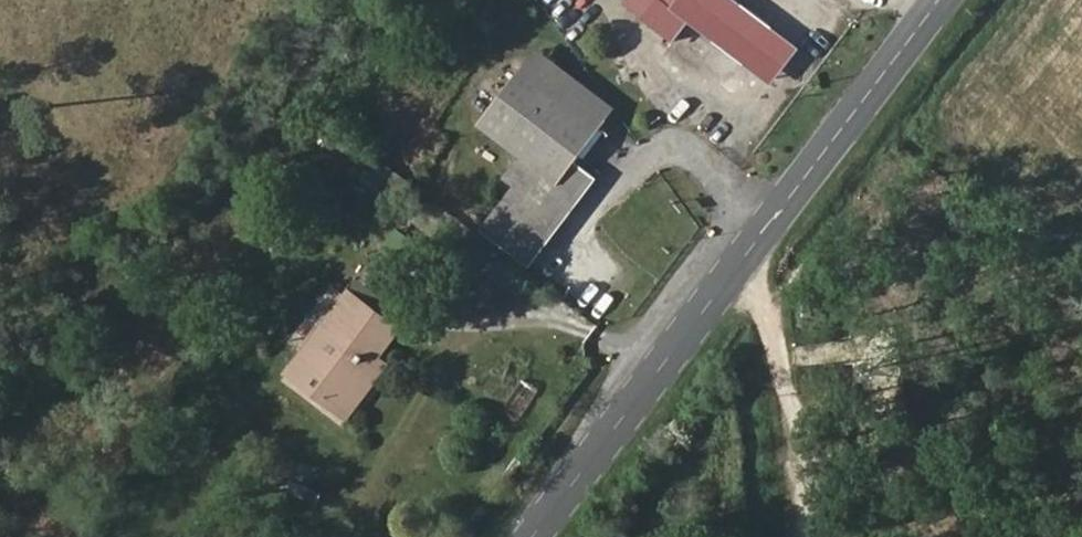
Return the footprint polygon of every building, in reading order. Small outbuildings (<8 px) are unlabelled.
[(628,7),(646,21),(637,34),(660,49),(669,38),(677,44),(691,24),(671,9),(678,0),(633,0),(628,7)] [(802,49),(737,0),(678,0),(671,9),(691,24),(774,87),(802,49)] [(501,182),(513,189),(483,228),(534,266),(598,183),(576,166),(616,112),(537,50),(476,131),(515,158),(501,182)] [(351,293),(286,381),(296,388),(361,301),(351,293)] [(379,360),(399,330),(361,301),(296,388),(332,417),(368,372),(357,362),(365,350),(379,360)] [(332,417),(345,427),(389,368),(379,360),(365,350),(357,362),(368,372),(332,417)]
